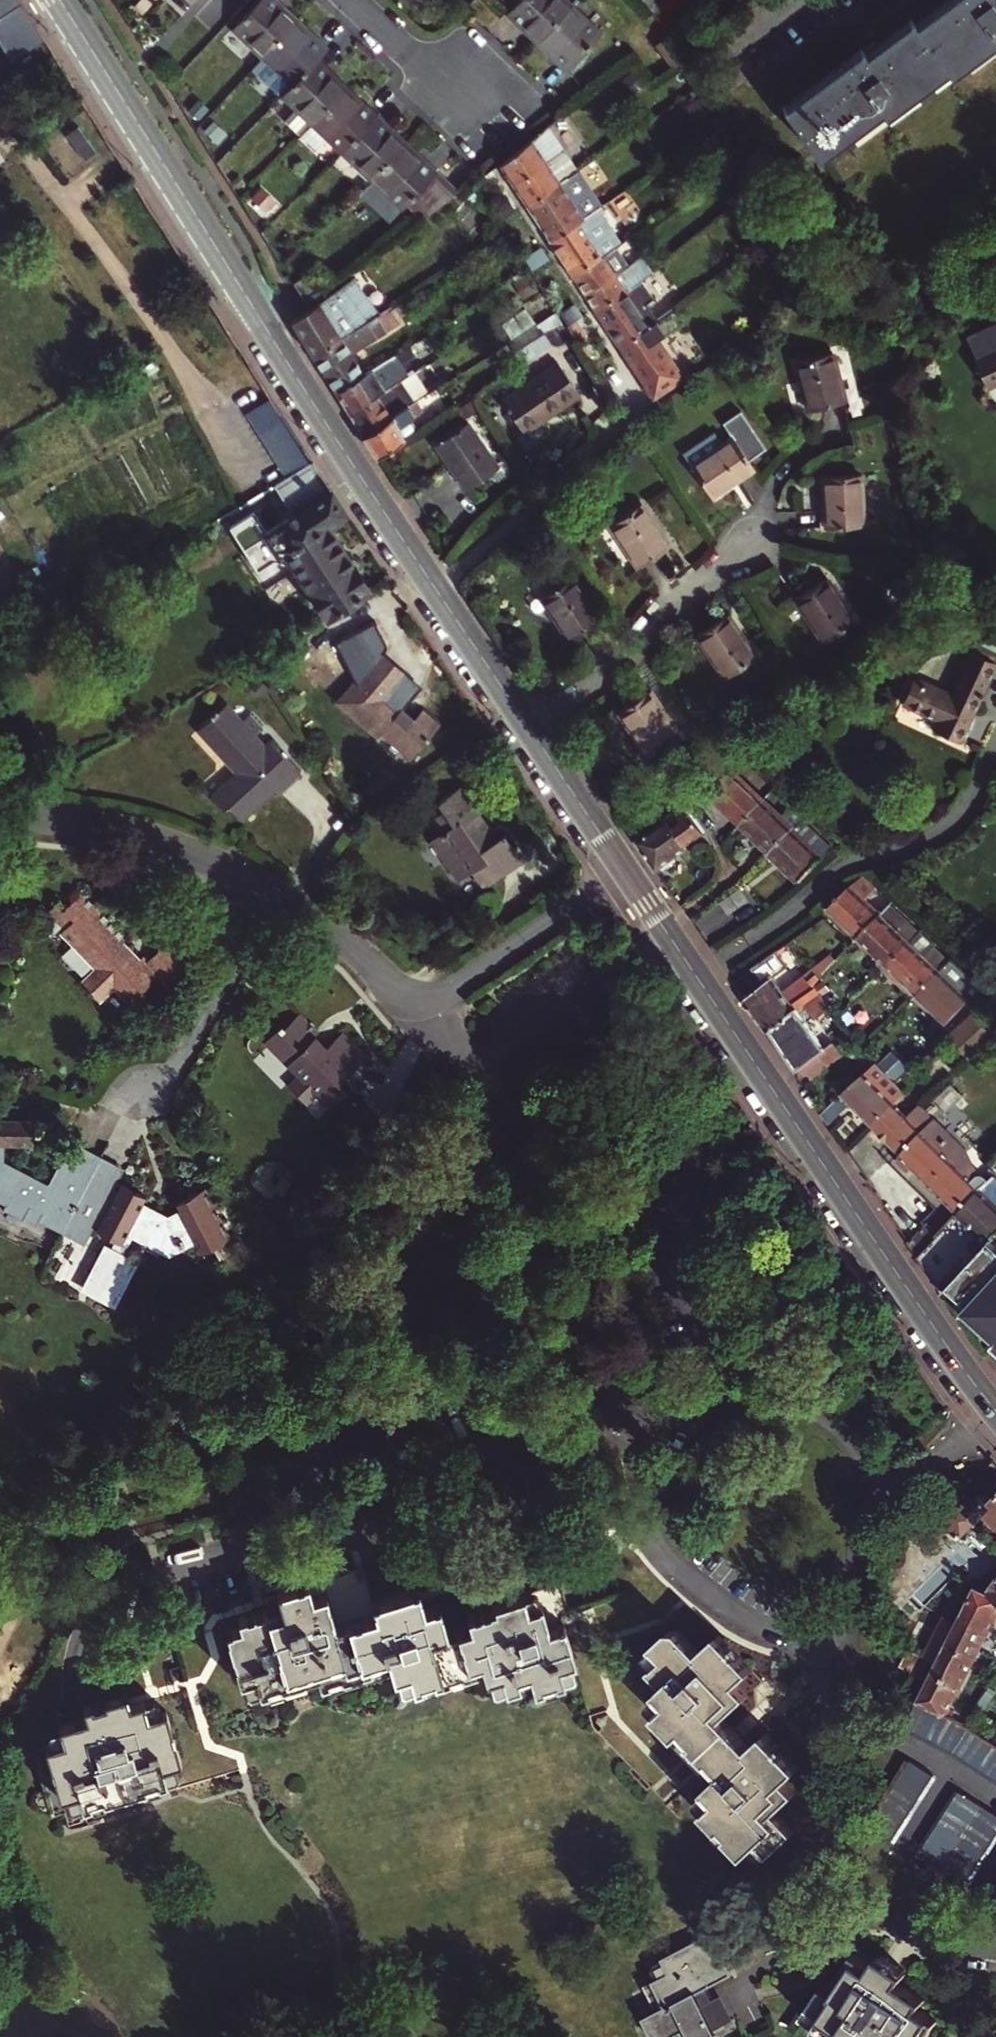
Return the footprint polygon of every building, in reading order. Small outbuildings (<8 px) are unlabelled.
[(23,0),(0,0),(0,37),(13,57),(47,36),(23,0)] [(293,26),(272,7),(275,3),(273,0),(257,0),(228,32),(247,49),(250,45),(263,58),(293,26)] [(515,30),(518,26),(536,43),(565,11),(554,0),(520,0),(503,19),(515,30)] [(561,0),(554,0),(565,11),(568,7),(561,0)] [(958,0),(948,0),(907,29),(903,25),(871,48),(856,58),(853,53),(776,110),(811,158),(887,104),(891,108),(938,74),(941,79),(990,45),(993,49),(995,47),(995,0),(958,0)] [(296,22),(275,3),(272,7),(293,26),(296,22)] [(580,18),(568,7),(565,11),(577,21),(580,18)] [(577,21),(565,11),(536,43),(555,60),(552,64),(563,75),(600,36),(580,18),(577,21)] [(314,38),(296,22),(293,26),(311,42),(314,38)] [(315,62),(327,50),(314,38),(311,42),(293,26),(263,58),(273,67),(270,71),(289,89),(315,62)] [(532,46),(536,43),(518,26),(515,30),(532,46)] [(851,50),(853,53),(856,58),(871,48),(866,40),(851,50)] [(532,46),(552,64),(555,60),(536,43),(532,46)] [(250,45),(247,49),(260,62),(263,58),(250,45)] [(263,58),(260,62),(270,71),(273,67),(263,58)] [(309,124),(339,93),(322,76),(326,73),(315,62),(289,89),(278,100),(297,119),(301,116),(309,124)] [(343,88),(326,73),(322,76),(339,93),(343,88)] [(343,88),(339,93),(359,112),(363,107),(343,88)] [(336,157),(374,119),(363,107),(359,112),(339,93),(309,124),(305,128),(296,137),(307,148),(305,150),(310,154),(314,154),(320,149),(317,147),(321,143),(336,157)] [(301,116),(297,119),(305,128),(309,124),(301,116)] [(370,181),(399,151),(381,133),(385,129),(374,119),(336,157),(355,174),(359,171),(370,181)] [(510,186),(559,150),(544,128),(497,166),(510,186)] [(403,147),(385,129),(381,133),(399,151),(403,147)] [(574,140),(559,150),(510,186),(525,207),(574,171),(589,160),(574,140)] [(8,153),(0,141),(0,159),(8,153)] [(424,167),(403,147),(399,151),(419,170),(424,167)] [(381,192),(378,196),(398,214),(408,204),(420,217),(425,222),(456,198),(424,167),(419,170),(399,151),(370,181),(381,192)] [(359,171),(355,174),(366,184),(370,181),(359,171)] [(574,171),(525,207),(546,238),(595,202),(574,171)] [(366,184),(378,196),(381,192),(370,181),(366,184)] [(595,202),(546,238),(571,274),(613,244),(621,238),(595,202)] [(627,262),(613,244),(571,274),(595,309),(628,284),(644,272),(635,256),(627,262)] [(293,282),(303,299),(321,289),(311,271),(293,282)] [(291,322),(313,357),(374,318),(350,280),(291,322)] [(628,284),(595,309),(619,343),(651,319),(628,284)] [(651,319),(619,343),(654,395),(682,376),(656,338),(681,319),(671,304),(651,319)] [(335,392),(365,374),(351,352),(395,322),(386,309),(374,318),(313,357),(335,392)] [(553,310),(534,322),(540,332),(559,320),(553,310)] [(576,324),(566,331),(570,338),(577,349),(587,342),(576,324)] [(335,392),(348,414),(407,376),(393,354),(365,374),(335,392)] [(835,355),(802,362),(810,411),(845,405),(835,355)] [(449,378),(435,357),(423,365),(437,386),(449,378)] [(560,362),(503,398),(525,433),(581,397),(560,362)] [(361,435),(429,391),(437,386),(423,365),(407,376),(348,414),(361,434),(361,435)] [(376,456),(419,428),(412,417),(435,402),(429,391),(361,435),(376,456)] [(315,458),(281,408),(255,424),(288,477),(315,458)] [(469,420),(436,441),(465,488),(497,467),(469,420)] [(732,441),(690,465),(709,497),(751,473),(732,441)] [(332,521),(349,512),(315,458),(288,477),(242,506),(249,517),(235,525),(262,569),(282,557),(283,560),(294,561),(297,560),(331,613),(374,586),(332,521)] [(867,476),(831,476),(831,507),(832,525),(868,526),(867,476)] [(831,507),(823,507),(823,525),(832,525),(831,507)] [(638,509),(609,529),(638,569),(666,549),(638,509)] [(571,580),(540,601),(568,644),(599,623),(571,580)] [(832,580),(802,601),(830,640),(859,619),(832,580)] [(763,659),(735,618),(706,639),(734,680),(763,659)] [(361,684),(386,656),(383,653),(358,682),(361,684)] [(387,732),(417,758),(444,727),(426,711),(417,722),(393,700),(412,679),(386,656),(361,684),(358,682),(340,703),(381,739),(384,736),(387,732)] [(918,683),(906,704),(941,723),(935,734),(962,748),(995,683),(995,669),(977,659),(954,702),(918,683)] [(646,693),(617,715),(644,757),(675,737),(646,693)] [(240,827),(249,817),(246,814),(261,798),(264,801),(269,796),(273,800),(292,778),(259,749),(255,752),(252,756),(241,746),(244,742),(250,735),(237,724),(230,730),(213,716),(190,743),(203,755),(200,758),(217,773),(220,769),(230,778),(227,781),(205,806),(220,819),(224,813),(240,827)] [(384,736),(414,762),(417,758),(387,732),(384,736)] [(255,752),(244,742),(241,746),(252,756),(255,752)] [(203,755),(190,743),(187,746),(200,758),(203,755)] [(741,765),(707,790),(743,826),(766,802),(739,776),(745,769),(741,765)] [(220,769),(217,773),(227,781),(230,778),(220,769)] [(468,864),(480,880),(517,854),(498,828),(490,834),(469,806),(472,803),(454,780),(431,797),(437,805),(424,815),(434,828),(429,832),(442,850),(438,854),(453,875),(468,864)] [(246,814),(249,817),(264,801),(261,798),(246,814)] [(766,802),(743,826),(768,851),(798,822),(801,819),(788,806),(779,815),(766,802)] [(666,820),(668,823),(683,845),(702,830),(685,806),(666,820)] [(637,841),(655,870),(686,848),(683,845),(668,823),(666,820),(637,841)] [(798,822),(768,851),(799,883),(829,851),(798,822)] [(425,835),(438,854),(442,850),(429,832),(425,835)] [(892,906),(859,875),(826,910),(857,941),(892,906)] [(119,940),(74,894),(59,909),(51,901),(32,919),(50,937),(52,934),(87,970),(74,983),(93,1003),(106,990),(125,1008),(137,996),(135,993),(151,977),(162,988),(183,967),(160,943),(140,961),(136,957),(132,961),(115,944),(119,940)] [(892,906),(857,941),(885,970),(920,935),(892,906)] [(949,962),(920,935),(885,970),(914,998),(949,962)] [(786,968),(775,953),(750,970),(760,986),(741,1000),(763,1033),(768,1030),(817,993),(805,979),(781,995),(771,980),(786,968)] [(980,992),(949,962),(914,998),(943,1027),(980,992)] [(808,1018),(825,1004),(817,993),(768,1030),(805,1081),(838,1057),(831,1045),(821,1051),(801,1018),(805,1013),(808,1018)] [(320,1034),(301,1014),(287,1028),(285,1025),(264,1046),(298,1077),(289,1086),(321,1119),(375,1066),(343,1033),(329,1047),(318,1036),(320,1034)] [(871,1067),(841,1093),(872,1124),(892,1105),(901,1096),(871,1067)] [(841,1110),(834,1099),(817,1114),(825,1126),(841,1110)] [(921,1115),(924,1112),(918,1107),(906,1119),(892,1105),(872,1124),(900,1153),(929,1122),(921,1115)] [(969,1160),(924,1112),(921,1115),(929,1122),(900,1153),(896,1157),(909,1171),(914,1166),(944,1198),(900,1243),(912,1260),(988,1179),(981,1173),(974,1175),(965,1166),(969,1160)] [(25,1146),(25,1122),(0,1122),(0,1146),(25,1146)] [(64,1136),(37,1186),(45,1191),(59,1166),(83,1179),(95,1157),(70,1143),(72,1140),(64,1136)] [(120,1169),(95,1157),(83,1179),(82,1181),(110,1196),(113,1192),(109,1190),(120,1169)] [(0,1196),(0,1197),(0,1202),(21,1213),(19,1216),(32,1223),(33,1220),(35,1216),(57,1228),(82,1181),(83,1179),(59,1166),(45,1191),(37,1186),(0,1167),(0,1196)] [(988,1179),(912,1260),(937,1295),(944,1287),(986,1241),(995,1229),(995,1187),(988,1179)] [(106,1250),(103,1249),(83,1285),(85,1293),(104,1302),(111,1299),(129,1267),(117,1260),(119,1257),(128,1240),(130,1236),(162,1254),(187,1240),(190,1246),(195,1256),(224,1241),(199,1192),(170,1206),(173,1212),(175,1215),(160,1222),(134,1208),(136,1205),(139,1198),(116,1186),(113,1192),(110,1196),(82,1181),(57,1228),(63,1231),(65,1228),(82,1236),(89,1225),(95,1228),(93,1231),(111,1241),(106,1250)] [(19,1216),(21,1213),(0,1202),(0,1209),(18,1218),(19,1216)] [(161,1218),(136,1205),(134,1208),(160,1222),(175,1215),(173,1212),(161,1218)] [(55,1231),(57,1228),(35,1216),(33,1220),(55,1231)] [(78,1244),(82,1236),(65,1228),(63,1231),(57,1228),(55,1231),(78,1244)] [(130,1236),(128,1240),(163,1259),(190,1246),(187,1240),(162,1254),(130,1236)] [(944,1287),(967,1307),(963,1311),(979,1325),(995,1340),(995,1251),(986,1241),(944,1287)] [(83,1285),(103,1249),(99,1246),(75,1290),(110,1309),(134,1265),(119,1257),(117,1260),(129,1267),(111,1299),(104,1302),(85,1293),(83,1285)] [(979,1325),(963,1311),(959,1316),(975,1330),(979,1325)] [(992,1492),(986,1498),(982,1495),(971,1506),(961,1496),(941,1516),(962,1537),(987,1511),(995,1519),(995,1496),(992,1492)] [(261,1677),(265,1691),(266,1694),(323,1676),(326,1685),(332,1682),(336,1695),(401,1675),(414,1670),(419,1684),(419,1686),(487,1665),(491,1675),(493,1674),(506,1670),(510,1683),(510,1685),(537,1678),(539,1686),(569,1676),(569,1675),(565,1662),(577,1659),(579,1658),(568,1619),(553,1623),(546,1599),(544,1599),(532,1603),(529,1591),(528,1589),(499,1599),(499,1602),(471,1611),(475,1622),(452,1629),(443,1601),(428,1606),(422,1585),(376,1599),(380,1610),(340,1623),(330,1591),(317,1595),(312,1580),(281,1589),(282,1592),(286,1605),(271,1609),(243,1618),(246,1626),(230,1631),(246,1681),(249,1681),(261,1677)] [(978,1586),(964,1613),(990,1628),(995,1618),(995,1586),(991,1593),(978,1586)] [(532,1603),(544,1599),(541,1590),(537,1588),(529,1591),(532,1603)] [(286,1605),(282,1592),(272,1594),(269,1600),(271,1609),(286,1605)] [(964,1613),(949,1639),(975,1654),(990,1628),(964,1613)] [(677,1700),(667,1709),(665,1711),(725,1774),(714,1784),(716,1786),(725,1796),(716,1805),(714,1806),(755,1850),(757,1848),(766,1839),(776,1849),(777,1850),(803,1826),(784,1807),(805,1787),(794,1775),(808,1762),(774,1726),(758,1741),(732,1713),(756,1690),(745,1679),(759,1665),(725,1629),(707,1647),(687,1626),(676,1625),(659,1641),(661,1643),(668,1651),(658,1660),(674,1678),(664,1687),(666,1688),(677,1700)] [(975,1654),(949,1639),(939,1657),(934,1668),(959,1683),(975,1654)] [(904,1659),(931,1674),(934,1668),(939,1657),(913,1642),(904,1659)] [(668,1651),(661,1643),(653,1651),(653,1654),(658,1660),(668,1651)] [(580,1667),(577,1659),(565,1662),(569,1675),(577,1672),(580,1667)] [(934,1668),(931,1674),(918,1697),(949,1714),(952,1709),(946,1706),(959,1683),(934,1668)] [(414,1670),(401,1675),(404,1685),(410,1686),(419,1684),(414,1670)] [(506,1670),(493,1674),(496,1684),(500,1685),(510,1683),(506,1670)] [(261,1677),(249,1681),(252,1691),(257,1693),(265,1691),(261,1677)] [(677,1700),(666,1688),(660,1694),(659,1701),(667,1709),(677,1700)] [(91,1810),(174,1782),(170,1768),(184,1764),(188,1763),(173,1713),(168,1714),(155,1718),(151,1705),(150,1703),(136,1707),(134,1701),(132,1695),(89,1708),(93,1719),(64,1728),(65,1731),(69,1745),(55,1749),(52,1750),(67,1800),(72,1799),(86,1794),(90,1808),(91,1810)] [(918,1697),(904,1723),(953,1749),(995,1776),(995,1744),(949,1714),(918,1697)] [(157,1703),(151,1705),(155,1718),(168,1714),(165,1704),(161,1702),(157,1703)] [(52,1739),(55,1749),(69,1745),(65,1731),(54,1734),(52,1739)] [(931,1773),(907,1758),(866,1822),(890,1837),(931,1773)] [(187,1775),(184,1764),(170,1768),(174,1782),(185,1779),(187,1775)] [(725,1796),(716,1786),(709,1793),(709,1797),(716,1805),(725,1796)] [(957,1789),(921,1845),(970,1876),(995,1834),(995,1813),(957,1789)] [(86,1794),(72,1799),(75,1809),(81,1810),(90,1808),(86,1794)] [(766,1839),(757,1848),(764,1855),(769,1855),(776,1849),(766,1839)] [(942,1895),(932,1889),(913,1918),(924,1924),(942,1895)] [(712,1931),(670,1954),(672,1956),(663,1961),(662,1965),(666,1974),(653,1982),(666,2007),(652,2014),(664,2036),(725,2036),(729,2035),(722,2023),(710,2001),(723,1994),(716,1983),(741,1970),(726,1942),(720,1945),(712,1931)] [(804,2007),(849,2036),(923,2036),(938,2015),(920,2002),(926,1993),(900,1976),(905,1968),(903,1966),(904,1964),(899,1960),(883,1949),(881,1951),(879,1949),(873,1957),(854,1945),(835,1974),(837,1975),(833,1983),(824,1977),(804,2007)] [(730,1990),(723,1994),(710,2001),(722,2023),(742,2013),(730,1990)]
